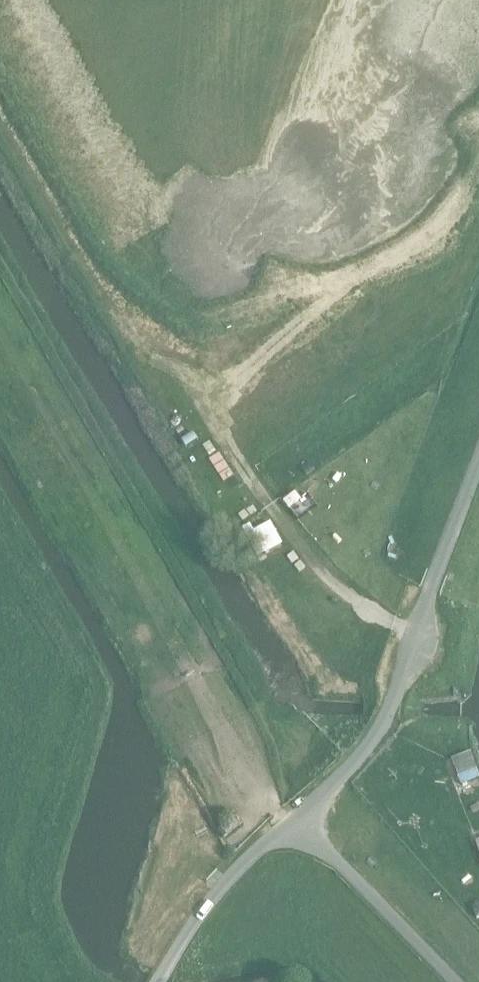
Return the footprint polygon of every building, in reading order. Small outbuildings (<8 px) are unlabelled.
[(264,554),(285,542),(273,520),(251,532),(264,554)] [(452,759),(461,787),(478,781),(478,778),(471,753),(452,759)]
